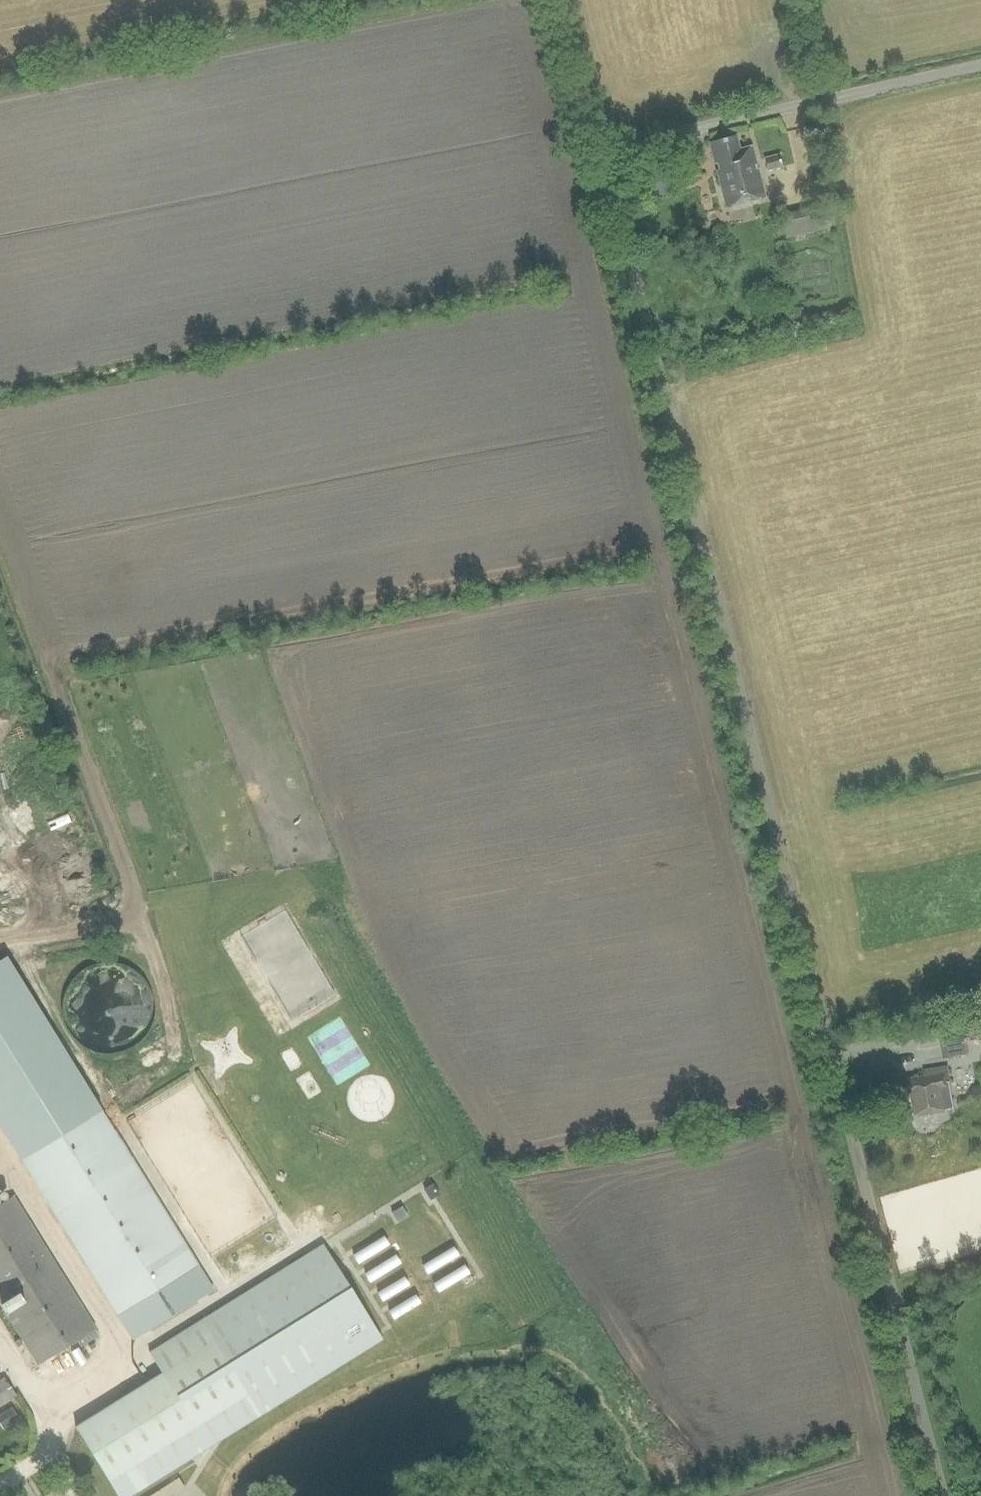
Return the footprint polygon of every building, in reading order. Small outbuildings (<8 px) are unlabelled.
[(709,142),(714,163),(717,163),(718,169),(716,170),(726,208),(766,197),(752,145),(740,148),(737,135),(709,142)] [(764,158),(767,170),(782,167),(779,154),(764,158)] [(792,215),(781,218),(786,238),(797,235),(792,215)] [(0,960),(0,1127),(118,1316),(199,1266),(7,956),(0,960)] [(944,1046),(980,1040),(976,1019),(940,1025),(944,1046)] [(927,1078),(906,1081),(908,1096),(913,1095),(916,1116),(955,1110),(950,1083),(947,1069),(926,1072),(927,1078)] [(0,1204),(0,1305),(38,1365),(96,1328),(13,1196),(0,1204)] [(387,1234),(355,1250),(360,1260),(392,1244),(387,1234)] [(323,1244),(149,1352),(162,1373),(75,1427),(118,1495),(132,1495),(383,1340),(323,1244)] [(398,1252),(366,1270),(372,1280),(404,1262),(398,1252)] [(408,1275),(379,1287),(383,1297),(412,1285),(408,1275)] [(401,1325),(429,1311),(424,1303),(396,1317),(401,1325)] [(17,1396),(5,1377),(0,1380),(0,1407),(17,1396)] [(0,1415),(0,1423),(2,1427),(17,1417),(11,1408),(0,1415)] [(148,1494),(150,1495),(168,1495),(179,1490),(174,1480),(148,1494)]
